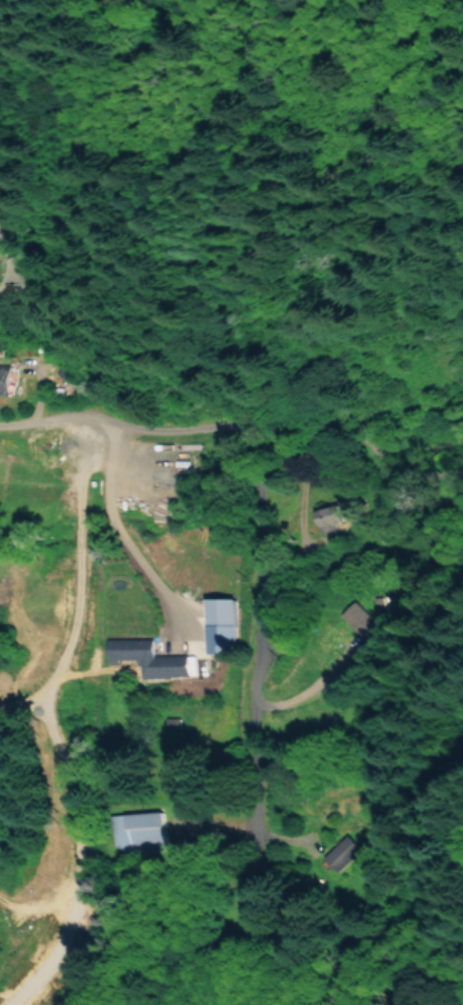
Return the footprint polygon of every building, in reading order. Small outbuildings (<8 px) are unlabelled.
[(9,391),(9,365),(0,364),(0,391),(9,391)] [(313,509),(320,534),(333,530),(331,523),(340,521),(336,504),(313,509)] [(233,597),(204,598),(204,642),(233,642),(233,597)] [(376,620),(354,599),(340,615),(361,635),(376,620)] [(185,676),(184,653),(152,654),(152,637),(106,638),(107,663),(116,662),(116,658),(138,658),(138,677),(185,676)] [(163,842),(161,811),(112,813),(114,852),(138,851),(137,843),(163,842)] [(337,872),(353,856),(338,841),(322,858),(337,872)]
